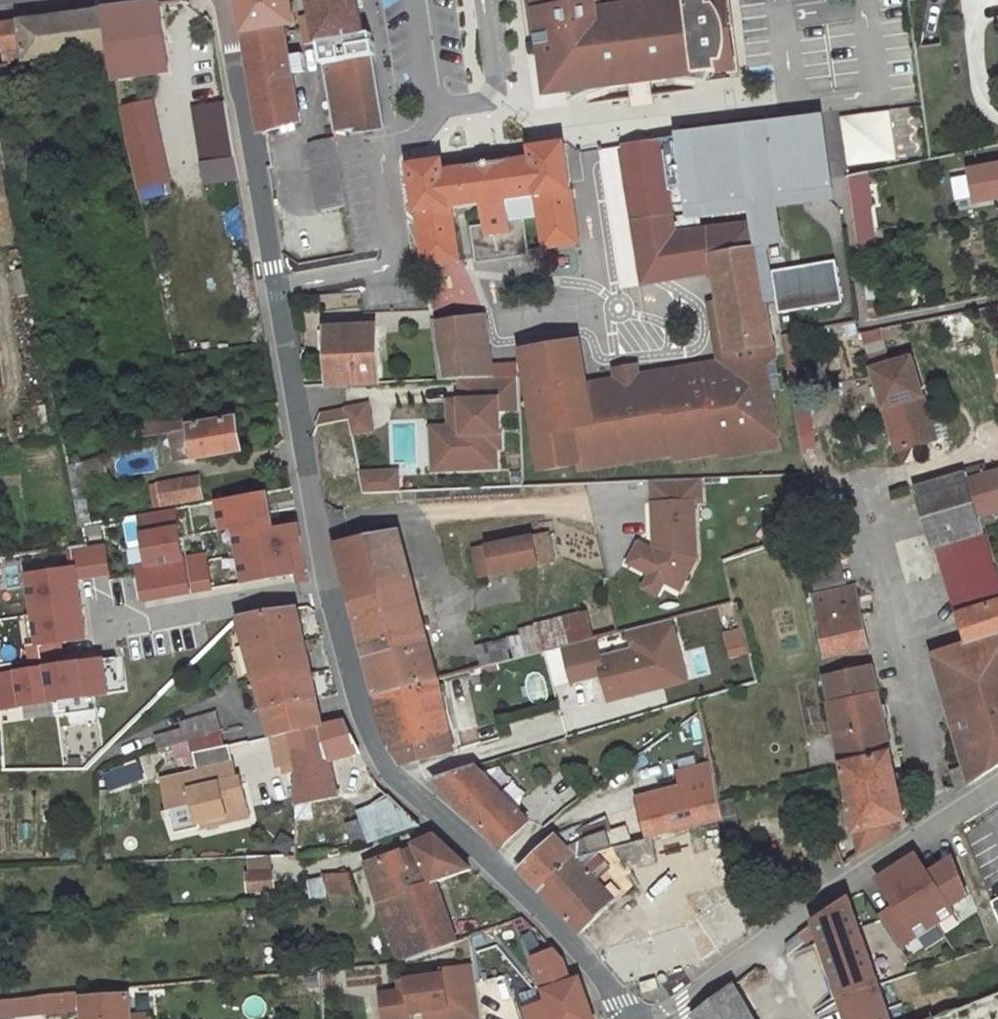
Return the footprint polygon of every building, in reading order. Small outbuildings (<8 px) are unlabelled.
[(244,31),(285,24),(294,23),(290,0),(240,0),(244,31)] [(367,31),(362,0),(315,0),(318,13),(322,39),(367,31)] [(536,11),(600,0),(534,0),(536,11)] [(540,35),(535,36),(537,45),(541,45),(543,61),(561,59),(565,91),(567,102),(602,86),(602,88),(677,78),(677,77),(706,81),(710,72),(719,71),(718,62),(724,62),(725,59),(727,52),(728,39),(727,28),(723,16),(717,5),(710,5),(710,0),(672,0),(662,1),(633,6),(602,10),(600,0),(536,11),(540,35)] [(632,0),(600,0),(602,10),(633,6),(632,0)] [(162,2),(107,10),(112,51),(116,78),(171,70),(162,2)] [(107,10),(0,25),(5,64),(112,51),(107,10)] [(318,13),(302,16),(306,42),(322,39),(318,13)] [(285,24),(244,31),(261,133),(282,127),(295,124),(301,122),(293,73),(290,56),(285,24)] [(327,62),(372,54),(381,53),(377,29),(367,31),(322,39),(327,62)] [(303,53),(290,56),(293,73),(306,71),(303,53)] [(372,54),(327,62),(337,130),(358,127),(359,129),(385,125),(372,54)] [(561,59),(543,61),(547,94),(565,91),(561,59)] [(166,178),(150,100),(120,106),(136,184),(166,178)] [(193,109),(201,162),(234,158),(225,104),(193,109)] [(681,138),(663,140),(671,207),(748,197),(774,194),(810,190),(812,202),(832,199),(821,119),(681,137),(681,138)] [(295,124),(282,127),(284,133),(297,130),(295,124)] [(347,206),(335,139),(310,143),(323,211),(347,206)] [(663,139),(622,145),(634,220),(673,215),(671,207),(663,140),(663,139)] [(532,158),(538,197),(572,192),(565,144),(531,149),(532,158)] [(622,145),(603,148),(624,286),(645,283),(640,252),(634,220),(622,145)] [(531,149),(496,154),(497,163),(532,158),(531,149)] [(451,209),(482,204),(509,201),(538,197),(532,158),(497,163),(496,154),(479,156),(480,166),(446,170),(451,209)] [(479,156),(444,161),(446,170),(480,166),(479,156)] [(201,162),(200,163),(203,183),(238,178),(234,158),(201,162)] [(451,209),(446,170),(444,161),(413,165),(410,166),(417,214),(451,209)] [(970,170),(976,202),(997,198),(997,165),(970,170)] [(870,216),(863,172),(847,176),(853,218),(870,216)] [(572,192),(538,197),(540,216),(545,248),(579,243),(572,192)] [(5,195),(0,196),(0,231),(3,244),(15,241),(5,195)] [(540,216),(538,197),(509,201),(512,220),(524,218),(540,216)] [(509,201),(482,204),(485,225),(471,227),(476,262),(529,255),(524,218),(512,220),(509,201)] [(458,260),(451,209),(417,214),(424,265),(458,260)] [(673,215),(634,220),(640,252),(666,248),(680,246),(675,217),(675,214),(673,215)] [(699,214),(675,217),(680,246),(666,248),(671,279),(716,271),(721,302),(729,353),(763,347),(773,345),(766,302),(776,300),(773,279),(762,281),(753,224),(702,231),(699,214)] [(870,216),(853,218),(857,248),(865,247),(874,245),(870,216)] [(875,319),(865,247),(857,248),(867,321),(875,319)] [(666,248),(640,252),(645,283),(671,279),(666,248)] [(836,261),(771,271),(773,279),(776,300),(779,314),(843,303),(836,261)] [(729,353),(721,302),(711,303),(720,363),(730,361),(729,353)] [(484,317),(433,323),(440,380),(459,380),(493,378),(491,365),(484,317)] [(377,327),(327,329),(329,386),(379,383),(377,327)] [(863,335),(873,370),(889,365),(879,330),(863,335)] [(580,342),(523,351),(529,389),(538,387),(544,423),(535,424),(543,472),(583,465),(577,431),(594,428),(587,385),(580,342)] [(780,448),(763,347),(729,353),(730,361),(720,363),(637,377),(638,383),(620,386),(619,380),(587,385),(594,428),(577,431),(583,465),(626,457),(627,462),(672,455),(673,460),(719,453),(720,458),(780,448)] [(930,420),(923,395),(920,396),(916,386),(920,385),(912,358),(889,365),(873,370),(898,451),(926,442),(921,425),(923,423),(930,420)] [(517,363),(491,365),(493,378),(518,377),(517,363)] [(635,367),(618,370),(619,380),(620,386),(638,383),(637,377),(635,367)] [(499,409),(519,408),(518,377),(493,378),(459,380),(460,401),(449,401),(450,427),(450,435),(447,435),(449,470),(497,467),(496,448),(501,448),(499,409)] [(538,387),(529,389),(535,424),(544,423),(538,387)] [(349,420),(352,434),(373,430),(368,405),(322,414),(318,426),(349,420)] [(171,434),(176,461),(195,457),(196,459),(242,451),(235,410),(135,424),(137,439),(171,434)] [(936,439),(930,420),(923,423),(921,425),(926,442),(936,439)] [(450,427),(432,428),(434,471),(449,470),(447,435),(450,435),(450,427)] [(810,428),(798,431),(801,450),(814,448),(810,428)] [(77,464),(67,465),(79,525),(89,524),(77,464)] [(397,472),(360,474),(364,494),(399,492),(397,472)] [(969,480),(980,516),(997,510),(997,472),(969,480)] [(967,473),(916,488),(934,549),(939,548),(986,533),(980,516),(969,480),(967,473)] [(199,477),(152,485),(156,507),(203,499),(199,477)] [(700,478),(652,481),(654,550),(639,543),(629,563),(651,574),(664,581),(680,589),(696,558),(693,501),(701,501),(700,478)] [(267,492),(242,497),(247,526),(235,528),(245,583),(295,574),(290,546),(301,544),(298,525),(273,530),(267,492)] [(247,526),(242,497),(206,503),(208,517),(223,515),(225,529),(235,528),(247,526)] [(174,509),(139,515),(148,566),(138,567),(144,601),(189,593),(174,509)] [(411,577),(400,532),(337,544),(349,593),(411,577)] [(939,548),(958,615),(997,603),(997,573),(986,533),(939,548)] [(547,535),(474,550),(479,575),(553,561),(547,535)] [(836,535),(816,539),(824,588),(847,584),(836,535)] [(824,588),(816,539),(805,541),(817,590),(824,588)] [(105,544),(87,547),(92,576),(109,574),(105,544)] [(87,547),(70,549),(73,569),(76,568),(77,578),(92,576),(87,547)] [(204,555),(190,558),(196,591),(210,589),(204,555)] [(73,569),(28,575),(34,614),(82,607),(77,578),(76,568),(73,569)] [(664,581),(651,574),(644,587),(657,594),(664,581)] [(376,695),(437,679),(411,577),(349,593),(376,695)] [(854,587),(825,594),(830,625),(819,627),(826,657),(868,647),(854,587)] [(830,625),(825,594),(813,597),(819,627),(830,625)] [(958,615),(967,646),(997,636),(997,603),(958,615)] [(82,607),(34,614),(38,645),(86,638),(82,607)] [(297,607),(240,617),(258,682),(311,672),(297,607)] [(586,614),(562,620),(569,645),(593,639),(586,614)] [(562,620),(519,632),(521,638),(525,657),(564,647),(569,645),(562,620)] [(681,664),(670,620),(593,639),(569,645),(564,647),(572,681),(602,673),(609,700),(654,689),(650,672),(681,664)] [(933,657),(945,695),(997,679),(997,636),(967,646),(933,657)] [(521,638),(476,649),(482,668),(525,657),(521,638)] [(127,682),(123,657),(117,658),(122,692),(129,691),(128,682),(127,682)] [(122,692),(117,658),(103,660),(108,694),(122,692)] [(103,660),(90,662),(95,696),(108,694),(103,660)] [(90,662),(49,668),(54,702),(56,716),(97,710),(95,696),(90,662)] [(681,664),(650,672),(654,689),(685,680),(681,664)] [(0,675),(0,709),(54,702),(49,668),(0,675)] [(872,668),(826,679),(831,705),(878,695),(872,668)] [(311,672),(258,682),(265,709),(316,698),(311,672)] [(437,679),(376,695),(383,724),(390,746),(402,765),(454,752),(437,679)] [(945,695),(953,722),(997,706),(997,679),(945,695)] [(878,695),(831,705),(849,798),(868,794),(898,786),(878,695)] [(288,732),(321,725),(316,698),(265,709),(272,736),(288,732)] [(953,722),(966,766),(951,771),(958,790),(959,791),(997,766),(997,706),(953,722)] [(219,733),(214,713),(183,722),(185,728),(189,741),(219,733)] [(357,748),(344,720),(321,725),(288,732),(294,759),(296,770),(299,782),(297,783),(296,819),(310,820),(308,801),(338,794),(328,755),(357,748)] [(189,741),(185,728),(166,734),(166,736),(170,747),(173,746),(189,741)] [(294,759),(288,732),(272,736),(275,762),(294,759)] [(219,733),(189,741),(192,753),(223,747),(220,733),(219,733)] [(170,747),(166,736),(155,739),(158,750),(170,747)] [(192,753),(189,741),(173,746),(177,758),(182,757),(185,765),(195,762),(192,753)] [(223,747),(192,753),(195,762),(196,770),(233,762),(229,745),(223,747)] [(294,759),(275,762),(276,766),(281,765),(283,773),(296,770),(294,759)] [(136,762),(107,770),(111,786),(140,777),(136,762)] [(233,762),(196,770),(161,777),(169,810),(163,812),(169,834),(200,827),(199,822),(227,816),(226,811),(247,806),(240,779),(237,780),(233,762)] [(720,802),(711,763),(676,772),(679,785),(636,797),(646,839),(652,837),(673,832),(724,818),(720,802)] [(529,822),(475,767),(434,779),(501,848),(529,822)] [(378,787),(373,779),(363,785),(361,789),(370,806),(357,811),(361,821),(360,821),(368,842),(369,844),(420,826),(378,787)] [(898,786),(868,794),(876,827),(899,822),(905,820),(898,786)] [(868,794),(849,798),(861,856),(902,829),(899,822),(876,827),(868,794)] [(732,800),(720,802),(724,818),(729,842),(741,839),(732,800)] [(249,816),(247,806),(226,811),(227,816),(199,822),(200,827),(249,816)] [(574,828),(556,836),(577,858),(579,857),(620,846),(615,830),(607,832),(602,818),(576,831),(574,828)] [(368,842),(360,821),(345,826),(351,844),(368,842)] [(626,826),(615,830),(620,846),(632,842),(626,826)] [(675,838),(673,832),(652,837),(653,844),(675,838)] [(542,891),(577,858),(556,836),(521,869),(542,891)] [(430,885),(435,883),(471,870),(436,837),(412,846),(427,879),(430,885)] [(577,858),(542,891),(581,933),(625,889),(624,887),(635,876),(632,872),(658,866),(653,844),(652,837),(646,839),(632,842),(620,846),(579,857),(577,858)] [(412,846),(402,850),(409,870),(401,873),(406,887),(412,886),(412,884),(427,879),(412,846)] [(409,870),(402,850),(369,863),(368,865),(379,900),(407,891),(406,887),(401,873),(409,870)] [(916,855),(899,866),(937,925),(955,913),(950,906),(967,895),(953,858),(948,861),(951,867),(933,879),(929,873),(916,855)] [(273,871),(271,856),(248,857),(249,873),(273,871)] [(951,867),(948,861),(929,873),(933,879),(951,867)] [(899,866),(878,880),(894,904),(898,910),(882,921),(900,949),(937,925),(899,866)] [(249,873),(247,873),(248,892),(274,890),(273,871),(249,873)] [(354,895),(357,895),(350,874),(323,876),(324,879),(329,897),(331,897),(354,895)] [(329,897),(324,879),(308,882),(310,898),(329,897)] [(407,891),(379,900),(400,961),(408,959),(407,957),(455,942),(435,883),(430,885),(427,879),(412,884),(412,886),(406,887),(407,891)] [(354,895),(331,897),(332,912),(355,910),(354,895)] [(880,987),(849,899),(814,922),(842,1000),(880,987)] [(894,904),(878,915),(882,921),(898,910),(894,904)] [(632,940),(606,962),(626,984),(662,974),(632,940)] [(580,978),(572,981),(564,960),(553,948),(531,954),(549,1002),(554,1018),(594,1018),(580,978)] [(380,994),(384,1018),(407,1018),(414,1018),(413,1012),(426,1011),(427,1018),(482,1018),(474,965),(442,969),(443,975),(399,981),(400,991),(380,994)] [(317,976),(306,977),(306,988),(318,988),(317,976)] [(656,979),(641,983),(644,992),(658,988),(656,979)] [(731,986),(693,1015),(695,1018),(753,1018),(731,986)] [(880,987),(842,1000),(848,1018),(891,1018),(880,987)] [(75,992),(38,997),(40,1013),(76,1010),(75,992)] [(128,994),(87,997),(84,999),(85,1018),(130,1018),(130,1016),(128,994)] [(0,1001),(0,1017),(40,1013),(38,997),(0,1001)] [(526,1009),(529,1018),(554,1018),(549,1002),(526,1009)]
